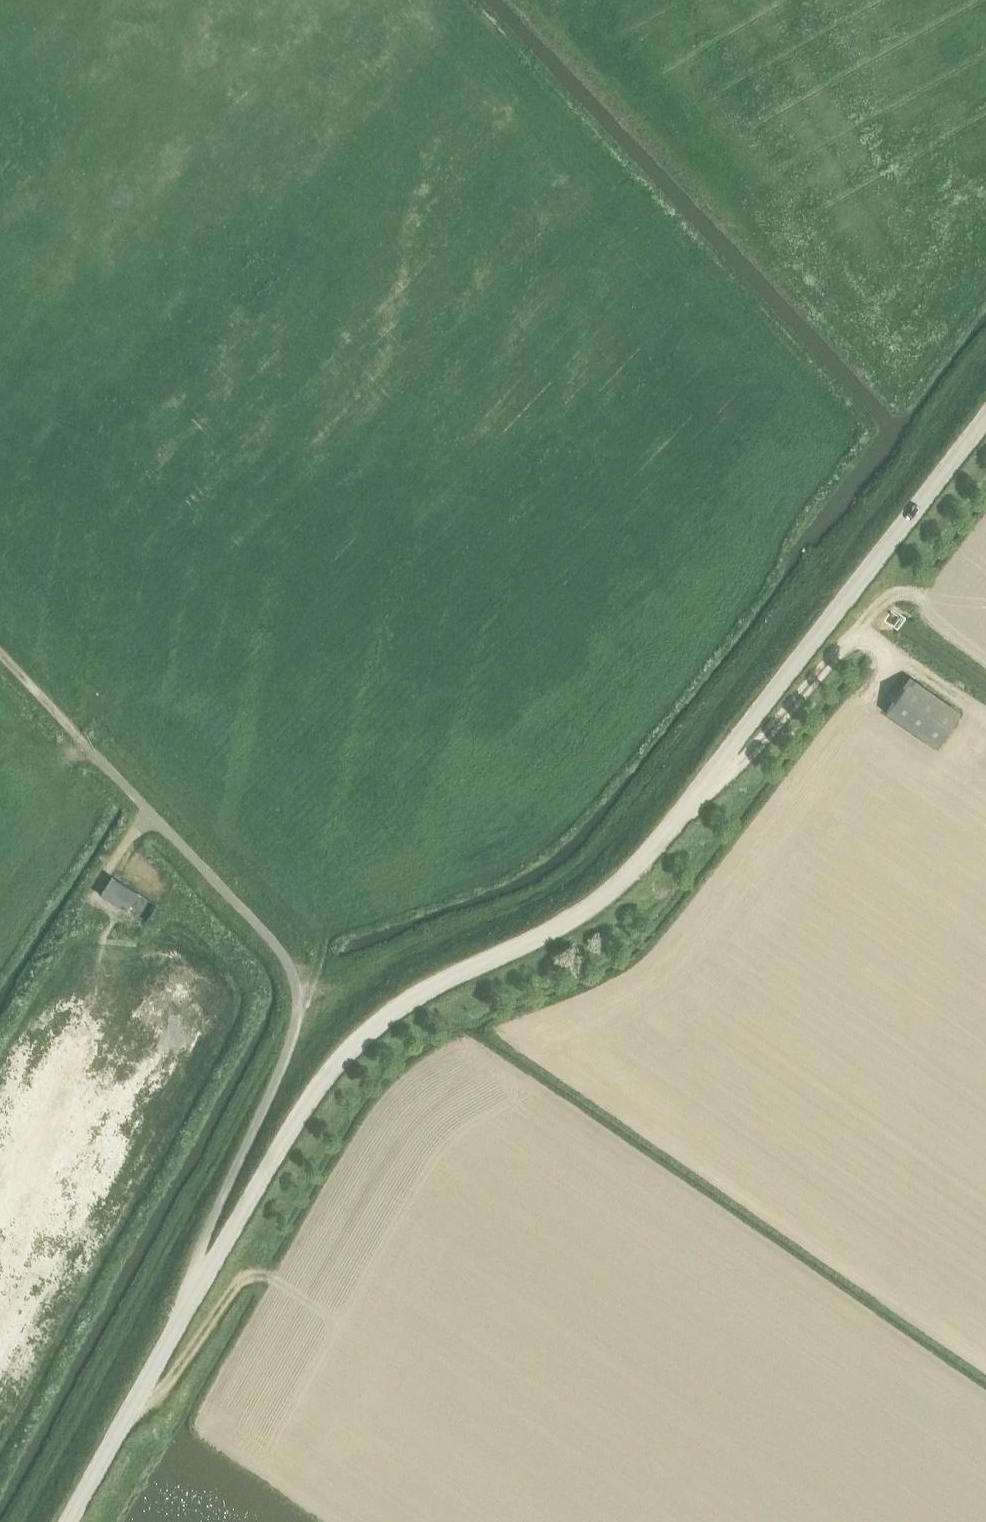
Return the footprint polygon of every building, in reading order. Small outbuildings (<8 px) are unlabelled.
[(887,711),(936,745),(959,712),(910,678),(887,711)] [(101,895),(127,911),(138,893),(112,877),(101,895)]
